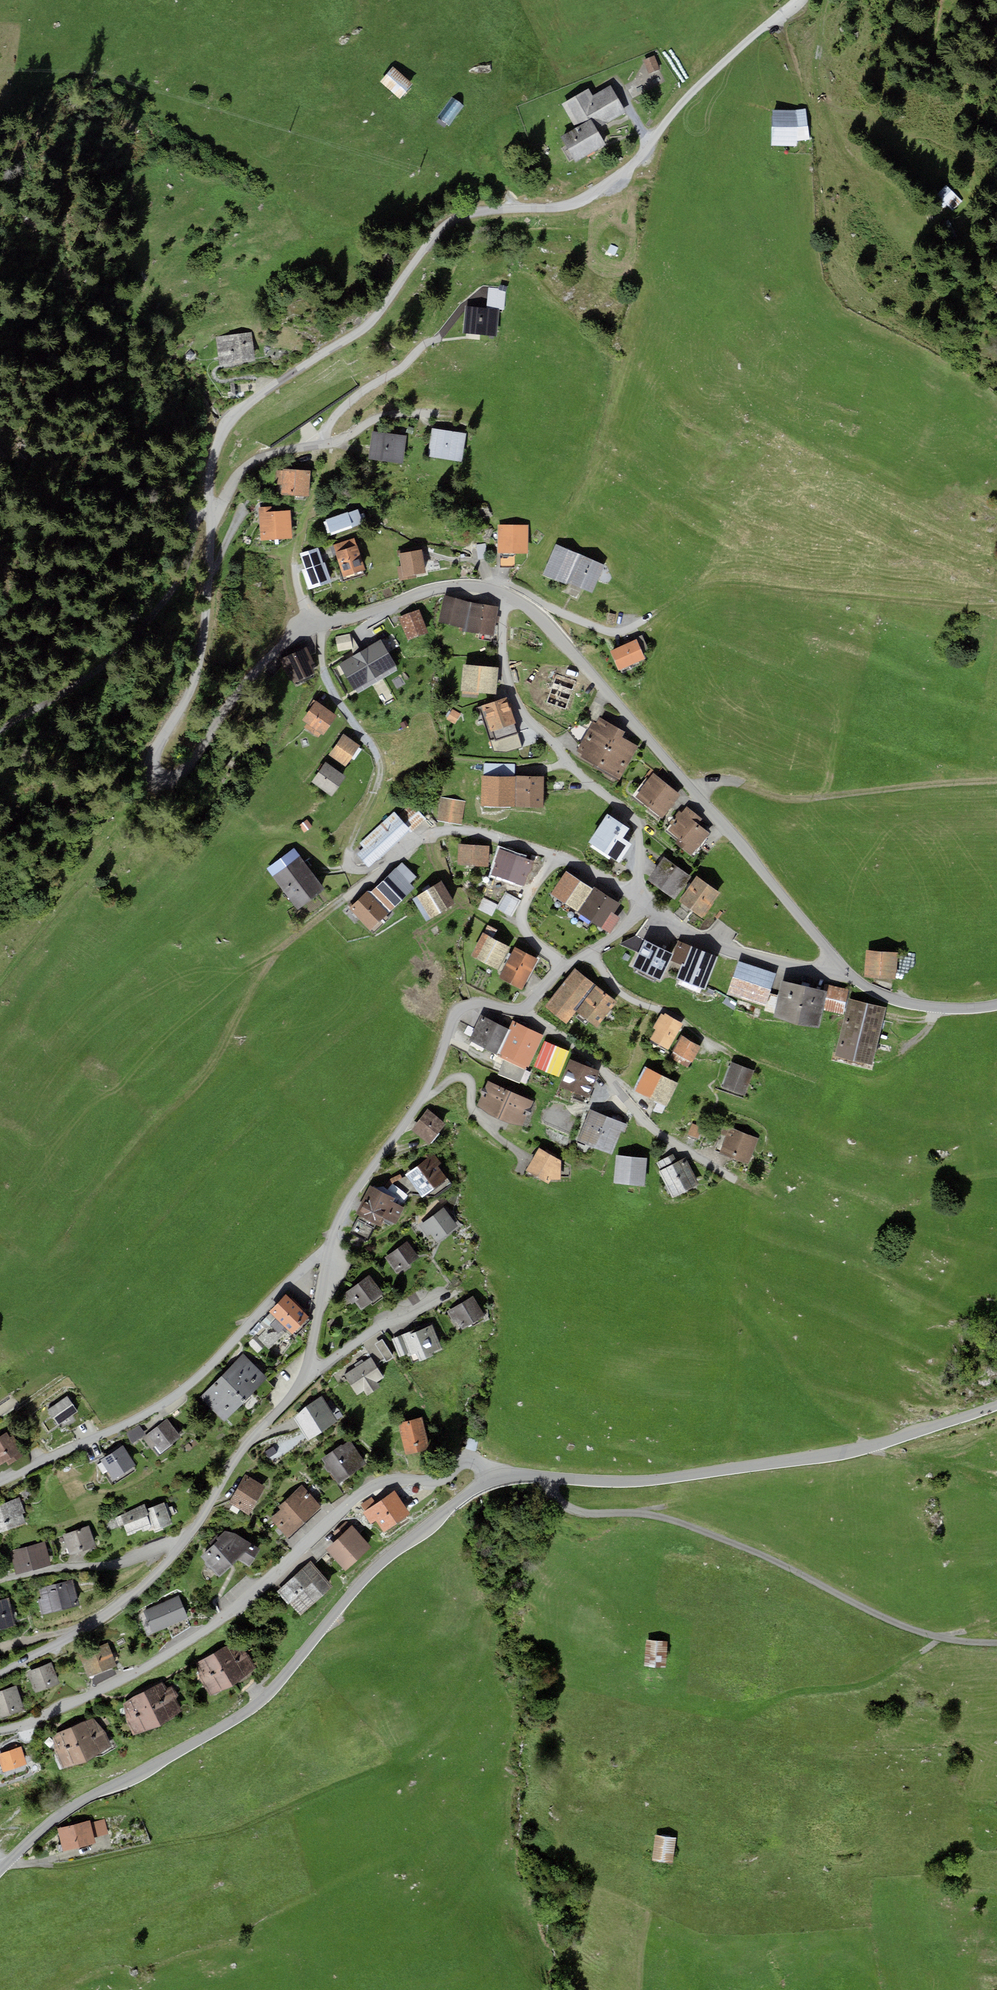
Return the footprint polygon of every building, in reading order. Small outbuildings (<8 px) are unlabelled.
[(655,55),(643,60),(649,74),(660,69),(655,55)] [(413,84),(393,67),(381,82),(400,99),(413,84)] [(589,87),(561,103),(575,128),(561,136),(575,161),(604,144),(595,129),(626,111),(611,85),(594,95),(589,87)] [(438,117),(450,126),(466,106),(453,97),(438,117)] [(795,110),(771,109),(772,146),(796,147),(796,140),(810,140),(806,109),(795,110)] [(946,186),(936,196),(952,211),(961,202),(946,186)] [(619,247),(611,244),(607,252),(615,256),(619,247)] [(506,289),(488,288),(486,308),(499,309),(504,310),(506,289)] [(486,308),(466,306),(463,333),(496,336),(499,309),(486,308)] [(252,331),(215,335),(218,365),(256,360),(252,331)] [(467,433),(432,427),(428,456),(462,461),(467,433)] [(407,436),(372,430),(368,458),(403,463),(407,436)] [(311,470),(283,468),(281,495),(309,497),(311,470)] [(272,506),(259,507),(262,540),(293,538),(291,510),(272,511),(272,506)] [(347,512),(326,519),(331,533),(351,525),(352,527),(364,523),(359,509),(347,513),(347,512)] [(529,525),(498,525),(498,553),(500,553),(500,567),(514,567),(514,553),(529,553),(529,525)] [(356,537),(333,544),(343,577),(366,570),(356,537)] [(578,553),(556,544),(543,574),(566,583),(578,553)] [(318,547),(301,553),(306,568),(302,570),(309,589),(332,581),(325,562),(324,563),(318,547)] [(423,549),(399,553),(403,574),(398,574),(400,580),(417,577),(416,574),(427,572),(423,549)] [(605,565),(582,554),(569,582),(592,593),(605,565)] [(471,602),(445,595),(438,621),(463,628),(471,602)] [(499,606),(472,602),(467,631),(494,635),(499,606)] [(420,609),(399,617),(408,640),(429,633),(420,609)] [(616,614),(608,613),(606,624),(613,625),(616,614)] [(352,649),(350,634),(335,637),(338,651),(352,649)] [(361,651),(350,634),(352,649),(354,655),(361,651)] [(635,640),(610,651),(618,670),(646,658),(643,651),(648,649),(642,635),(634,639),(635,640)] [(398,670),(381,639),(361,651),(354,655),(339,664),(357,694),(398,670)] [(306,647),(280,659),(287,676),(290,675),(294,683),(315,673),(311,664),(314,663),(306,647)] [(498,667),(463,664),(461,691),(496,694),(498,667)] [(579,680),(555,671),(544,704),(568,712),(579,680)] [(507,697),(482,706),(491,731),(492,731),(496,740),(490,741),(495,752),(507,753),(522,747),(518,733),(515,723),(517,723),(507,697)] [(338,714),(316,699),(301,719),(306,723),(303,727),(318,737),(321,732),(324,734),(338,714)] [(596,722),(593,721),(576,751),(582,754),(580,757),(620,779),(638,747),(621,738),(624,732),(599,718),(596,722)] [(360,746),(343,734),(329,755),(346,766),(360,746)] [(346,775),(325,761),(311,782),(332,795),(346,775)] [(484,763),(484,775),(515,776),(515,764),(484,763)] [(680,794),(653,773),(635,797),(662,818),(680,794)] [(484,775),(482,775),(482,806),(516,806),(516,776),(515,776),(484,775)] [(544,776),(516,776),(516,806),(543,807),(544,776)] [(466,801),(441,797),(437,820),(462,824),(466,801)] [(363,848),(356,854),(369,867),(408,830),(411,832),(426,818),(411,802),(398,814),(394,810),(359,843),(363,848)] [(703,818),(686,806),(682,812),(680,810),(673,818),(676,820),(668,830),(679,838),(676,842),(692,855),(709,833),(698,824),(703,818)] [(630,828),(607,812),(587,842),(611,857),(610,858),(619,864),(632,844),(628,840),(631,836),(627,833),(630,828)] [(307,819),(299,826),(304,832),(313,826),(307,819)] [(490,846),(458,844),(457,865),(488,867),(490,846)] [(294,848),(267,868),(298,909),(325,889),(294,848)] [(532,861),(499,850),(490,874),(524,885),(532,861)] [(689,875),(664,856),(648,879),(673,897),(689,875)] [(402,861),(375,887),(394,907),(415,887),(411,883),(417,877),(402,861)] [(593,888),(566,871),(551,894),(577,911),(593,888)] [(720,892),(697,876),(679,901),(702,917),(720,892)] [(442,881),(412,899),(426,921),(455,903),(442,881)] [(594,886),(593,888),(577,911),(610,933),(621,917),(614,913),(621,903),(594,886)] [(394,907),(375,887),(371,891),(368,890),(388,912),(394,907)] [(368,890),(349,908),(370,930),(388,912),(368,890)] [(517,903),(505,896),(496,910),(509,917),(517,903)] [(495,905),(484,900),(478,912),(489,918),(495,905)] [(678,908),(674,913),(682,920),(687,914),(678,908)] [(484,933),(483,932),(471,956),(499,970),(511,947),(493,937),(497,930),(488,925),(484,933)] [(620,944),(639,953),(633,967),(661,980),(673,953),(636,936),(620,944)] [(718,956),(679,940),(671,961),(682,965),(676,978),(705,990),(718,956)] [(538,959),(516,946),(499,977),(521,989),(538,959)] [(898,953),(866,950),(864,977),(896,979),(898,953)] [(776,973),(738,961),(727,994),(766,1006),(776,973)] [(596,985),(575,968),(545,1006),(567,1023),(576,1010),(596,985)] [(824,990),(781,980),(773,1017),(819,1027),(823,1010),(828,991),(824,990)] [(849,989),(825,983),(824,990),(828,991),(823,1010),(843,1015),(849,989)] [(617,1001),(596,985),(576,1010),(598,1027),(617,1001)] [(886,1007),(849,999),(836,1056),(873,1064),(886,1007)] [(683,1023),(665,1013),(664,1014),(661,1013),(653,1027),(656,1029),(650,1039),(668,1049),(683,1023)] [(495,1021),(481,1014),(474,1029),(468,1026),(465,1033),(471,1036),(469,1040),(498,1055),(500,1053),(511,1029),(509,1028),(502,1025),(503,1022),(496,1018),(495,1021)] [(544,1035),(513,1020),(509,1028),(511,1029),(500,1053),(529,1067),(544,1035)] [(701,1046),(682,1035),(673,1051),(674,1052),(671,1057),(687,1066),(690,1061),(693,1062),(701,1046)] [(570,1051),(545,1041),(534,1066),(559,1076),(570,1051)] [(504,1060),(498,1074),(520,1084),(526,1069),(504,1060)] [(599,1071),(570,1060),(560,1086),(589,1097),(599,1071)] [(755,1070),(731,1062),(722,1087),(745,1095),(755,1070)] [(678,1083),(645,1066),(633,1090),(666,1106),(678,1083)] [(505,1089),(488,1081),(485,1088),(483,1088),(481,1092),(483,1094),(477,1107),(522,1126),(527,1114),(529,1114),(532,1110),(530,1108),(533,1101),(515,1093),(515,1089),(510,1087),(505,1089)] [(628,1124),(589,1108),(576,1141),(612,1155),(622,1131),(625,1132),(628,1124)] [(446,1123),(428,1109),(411,1130),(430,1144),(446,1123)] [(692,1123),(687,1135),(697,1139),(702,1127),(692,1123)] [(759,1138),(728,1127),(719,1153),(750,1164),(759,1138)] [(545,1151),(539,1148),(526,1171),(549,1184),(551,1180),(561,1179),(561,1160),(556,1157),(557,1155),(546,1149),(545,1151)] [(421,1162),(405,1175),(422,1198),(448,1179),(437,1165),(441,1163),(431,1149),(418,1158),(421,1162)] [(647,1157),(616,1154),(614,1183),(645,1186),(647,1157)] [(660,1170),(659,1171),(672,1198),(699,1184),(686,1158),(678,1162),(673,1154),(656,1163),(660,1170)] [(391,1178),(384,1186),(387,1189),(392,1184),(394,1183),(403,1178),(401,1174),(391,1178)] [(374,1186),(373,1187),(395,1198),(393,1202),(396,1203),(397,1202),(402,1205),(408,1196),(392,1184),(387,1189),(384,1186),(377,1188),(374,1186)] [(373,1187),(370,1185),(355,1214),(359,1216),(377,1225),(381,1227),(385,1219),(396,1224),(404,1207),(396,1203),(393,1202),(395,1198),(373,1187)] [(458,1226),(444,1207),(419,1225),(427,1236),(431,1233),(437,1242),(458,1226)] [(377,1225),(359,1216),(350,1232),(368,1241),(377,1225)] [(408,1241),(386,1258),(398,1273),(420,1257),(408,1241)] [(370,1275),(344,1294),(352,1305),(355,1302),(361,1310),(384,1293),(370,1275)] [(286,1293),(269,1311),(271,1313),(260,1323),(267,1330),(258,1338),(266,1345),(269,1348),(288,1329),(293,1334),(310,1317),(286,1293)] [(474,1296),(447,1311),(453,1323),(457,1321),(462,1329),(485,1315),(474,1296)] [(424,1325),(392,1339),(399,1357),(409,1353),(410,1356),(416,1354),(420,1361),(434,1355),(432,1352),(442,1348),(432,1325),(425,1328),(424,1325)] [(266,1345),(258,1338),(256,1335),(248,1343),(258,1353),(266,1345)] [(394,1356),(382,1339),(375,1344),(386,1361),(394,1356)] [(243,1354),(200,1397),(224,1421),(267,1378),(243,1354)] [(371,1357),(344,1374),(357,1395),(364,1390),(367,1395),(380,1387),(377,1382),(384,1377),(371,1357)] [(67,1396),(48,1410),(58,1425),(77,1411),(67,1396)] [(306,1406),(294,1418),(309,1440),(339,1421),(322,1396),(306,1406)] [(167,1417),(142,1437),(151,1449),(156,1445),(163,1453),(183,1437),(181,1435),(183,1433),(178,1426),(175,1428),(167,1417)] [(422,1417),(398,1422),(406,1455),(430,1449),(422,1417)] [(132,1443),(145,1433),(139,1425),(125,1432),(132,1443)] [(0,1437),(0,1465),(6,1462),(8,1465),(25,1455),(13,1435),(10,1437),(7,1433),(0,1437)] [(467,1439),(466,1449),(477,1452),(479,1441),(467,1439)] [(341,1444),(322,1459),(339,1483),(367,1463),(350,1440),(342,1446),(341,1444)] [(116,1450),(101,1459),(102,1462),(98,1465),(103,1473),(108,1470),(114,1478),(136,1464),(123,1445),(122,1446),(121,1443),(114,1448),(116,1450)] [(103,1456),(98,1446),(84,1452),(89,1462),(103,1456)] [(280,1449),(271,1454),(276,1462),(285,1458),(280,1449)] [(265,1486),(245,1475),(229,1502),(249,1514),(265,1486)] [(322,1506),(302,1485),(278,1506),(281,1509),(271,1518),(287,1537),(322,1506)] [(365,1511),(363,1512),(371,1524),(376,1521),(384,1532),(411,1513),(395,1490),(377,1502),(365,1511)] [(361,1505),(365,1511),(377,1502),(373,1496),(361,1505)] [(0,1505),(0,1533),(26,1524),(22,1513),(25,1512),(19,1497),(0,1505)] [(145,1504),(118,1514),(127,1537),(154,1527),(155,1530),(173,1524),(165,1502),(147,1509),(145,1504)] [(372,1547),(352,1525),(351,1525),(347,1521),(334,1532),(338,1537),(325,1549),(345,1571),(372,1547)] [(89,1526),(63,1534),(70,1556),(96,1547),(89,1526)] [(233,1531),(225,1530),(216,1539),(217,1540),(200,1556),(219,1577),(238,1560),(250,1567),(261,1549),(233,1531)] [(46,1542),(10,1551),(16,1574),(52,1565),(46,1542)] [(333,1587),(311,1561),(277,1591),(288,1604),(290,1603),(301,1616),(333,1587)] [(42,1598),(39,1598),(42,1614),(80,1605),(74,1579),(40,1587),(42,1598)] [(179,1595),(143,1610),(153,1633),(189,1618),(179,1595)] [(0,1600),(0,1630),(16,1626),(9,1598),(0,1600)] [(236,1640),(193,1665),(211,1695),(234,1685),(255,1666),(243,1649),(236,1640)] [(669,1642),(646,1640),(643,1667),(666,1669),(669,1642)] [(107,1642),(78,1654),(87,1678),(117,1666),(107,1642)] [(51,1662),(27,1671),(35,1693),(59,1684),(51,1662)] [(134,1696),(123,1703),(127,1722),(134,1735),(161,1726),(182,1710),(176,1698),(178,1695),(172,1686),(168,1687),(163,1681),(134,1696)] [(0,1690),(0,1717),(24,1709),(16,1685),(0,1690)] [(96,1715),(50,1737),(63,1768),(86,1762),(114,1745),(96,1715)] [(0,1753),(0,1763),(3,1772),(27,1764),(21,1746),(0,1753)] [(108,1834),(104,1819),(90,1823),(89,1821),(58,1828),(63,1851),(95,1843),(94,1837),(108,1834)] [(677,1838),(655,1835),(652,1862),(674,1865),(677,1838)]
